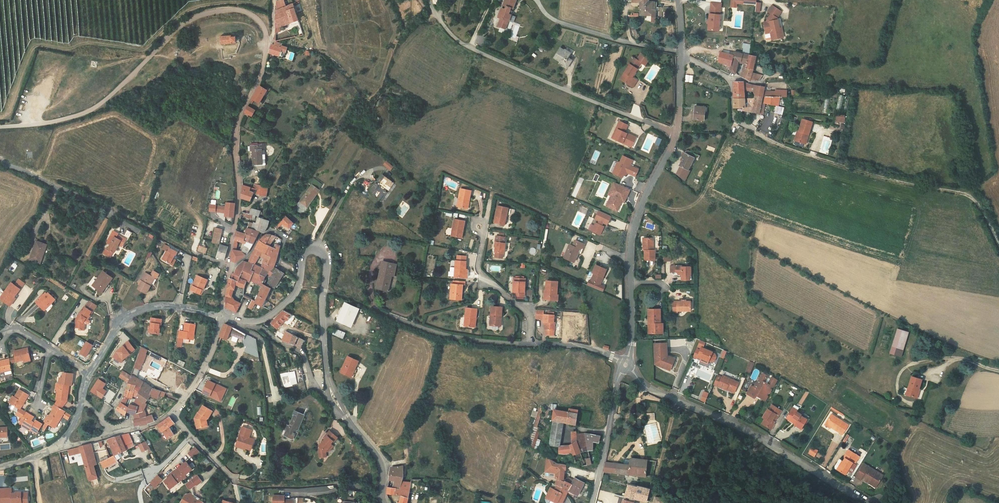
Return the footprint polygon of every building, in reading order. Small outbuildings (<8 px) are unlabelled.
[(505,0),(503,0),(500,10),(503,11),(502,14),(499,13),(499,16),(497,16),(495,22),(498,23),(495,31),(503,33),(504,29),(503,29),(504,25),(506,25),(508,19),(506,18),(507,14),(508,12),(510,13),(514,3),(505,0)] [(653,14),(653,9),(656,9),(655,1),(649,1),(649,0),(633,0),(633,2),(641,2),(641,14),(653,14)] [(717,13),(719,13),(720,2),(710,1),(710,5),(718,6),(717,13)] [(280,11),(278,12),(278,29),(294,23),(301,21),(297,9),(296,5),(287,9),(280,11)] [(718,6),(710,5),(709,13),(708,19),(708,22),(707,28),(718,29),(719,13),(717,13),(718,6)] [(775,23),(774,20),(780,12),(772,6),(767,12),(771,15),(765,22),(763,23),(765,34),(769,33),(771,40),(778,39),(777,33),(780,33),(779,27),(778,22),(775,23)] [(237,44),(237,42),(241,42),(240,38),(237,38),(237,36),(222,36),(223,45),(237,44)] [(283,46),(284,44),(278,42),(276,46),(273,45),(271,50),(270,53),(281,56),(282,50),(283,46)] [(559,60),(566,65),(575,51),(566,45),(565,46),(561,43),(554,53),(560,58),(559,60)] [(726,63),(730,65),(728,70),(734,73),(735,73),(738,62),(745,63),(748,55),(747,55),(742,54),(734,52),(733,55),(729,54),(721,52),(718,61),(726,63)] [(636,55),(632,60),(634,61),(625,73),(630,76),(628,78),(635,83),(640,77),(635,73),(642,65),(640,64),(642,60),(636,55)] [(750,81),(757,81),(762,74),(752,73),(756,56),(748,55),(745,63),(741,77),(745,79),(749,81),(750,81)] [(733,84),(732,96),(744,96),(745,83),(741,82),(733,82),(733,84)] [(745,83),(744,96),(753,92),(754,85),(745,83)] [(262,103),(270,90),(262,85),(255,98),(262,103)] [(763,92),(764,87),(754,85),(753,92),(753,93),(754,101),(761,102),(763,92)] [(780,97),(784,97),(784,91),(773,91),(773,92),(763,92),(761,102),(764,97),(780,97)] [(767,105),(772,106),(778,107),(780,97),(764,97),(763,104),(765,105),(767,105)] [(696,101),(695,115),(704,116),(705,102),(698,101),(696,101)] [(761,102),(754,101),(753,102),(752,103),(750,113),(756,114),(758,114),(761,102)] [(750,113),(752,103),(746,103),(746,108),(742,108),(742,103),(733,103),(734,109),(737,109),(737,110),(748,112),(750,113)] [(253,116),(257,109),(249,106),(246,112),(253,116)] [(797,130),(794,140),(804,143),(807,133),(809,134),(813,121),(802,118),(799,130),(797,130)] [(629,123),(620,119),(614,137),(630,143),(632,138),(636,140),(638,134),(628,131),(628,132),(625,131),(629,123)] [(250,142),(250,147),(251,147),(252,161),(261,160),(261,159),(265,158),(263,141),(250,142)] [(686,149),(681,160),(689,165),(695,153),(697,154),(699,150),(688,145),(685,146),(686,149)] [(616,164),(617,167),(619,168),(617,171),(624,174),(625,171),(626,169),(628,170),(636,174),(640,166),(631,162),(634,157),(624,152),(621,159),(619,158),(616,164)] [(384,164),(392,170),(395,166),(387,160),(384,164)] [(395,177),(383,168),(378,175),(380,177),(378,180),(376,178),(370,185),(382,194),(385,191),(383,189),(389,179),(392,181),(395,177)] [(310,178),(312,180),(319,185),(323,179),(313,173),(310,178)] [(255,188),(265,190),(267,182),(258,180),(254,179),(253,183),(242,181),(240,194),(253,197),(255,188)] [(383,189),(385,191),(392,181),(389,179),(383,189)] [(622,197),(625,198),(631,186),(615,179),(610,191),(614,193),(609,204),(618,208),(622,200),(621,199),(622,197)] [(312,180),(300,196),(307,201),(316,188),(319,185),(312,180)] [(457,186),(454,204),(464,206),(465,197),(467,197),(469,188),(457,186)] [(69,192),(66,191),(60,200),(64,202),(69,192)] [(506,203),(495,201),(492,220),(502,221),(503,214),(505,214),(506,203)] [(232,216),(232,202),(225,202),(224,216),(232,216)] [(608,221),(612,213),(599,207),(595,215),(599,217),(598,220),(596,219),(592,228),(601,231),(604,223),(602,222),(604,219),(608,221)] [(266,220),(267,217),(262,215),(257,214),(256,219),(253,218),(250,225),(259,227),(262,228),(266,220)] [(284,216),(280,221),(289,226),(293,221),(292,220),(284,216)] [(451,225),(454,225),(452,235),(461,236),(464,218),(453,216),(451,225)] [(245,224),(243,229),(256,232),(259,227),(250,225),(245,224)] [(114,235),(112,239),(110,243),(114,246),(115,247),(122,236),(125,237),(128,232),(116,225),(111,234),(114,235)] [(256,232),(243,229),(236,227),(234,234),(246,238),(241,248),(232,245),(230,256),(234,258),(237,256),(241,253),(245,250),(247,248),(256,232)] [(215,228),(212,240),(218,241),(220,229),(215,228)] [(258,237),(264,239),(269,231),(267,230),(263,231),(258,237)] [(274,232),(269,231),(264,239),(268,242),(274,232)] [(495,233),(494,239),(496,239),(496,244),(495,249),(505,250),(505,240),(504,240),(504,233),(501,233),(497,233),(495,233)] [(575,257),(577,251),(579,244),(582,245),(584,239),(575,236),(573,242),(569,240),(564,254),(575,257)] [(652,236),(645,236),(645,241),(642,241),(642,247),(645,247),(645,249),(644,249),(644,257),(654,257),(654,248),(651,249),(651,246),(652,246),(652,236)] [(245,260),(251,262),(258,248),(264,250),(268,242),(264,239),(258,237),(254,244),(245,260)] [(53,245),(44,241),(41,249),(38,248),(34,258),(44,262),(46,258),(53,245)] [(274,241),(273,244),(268,242),(264,250),(266,251),(274,254),(278,242),(274,241)] [(108,242),(105,247),(111,251),(114,246),(110,243),(108,242)] [(206,254),(208,249),(203,246),(199,244),(197,249),(206,254)] [(219,244),(216,255),(224,259),(227,246),(219,244)] [(173,263),(178,251),(171,247),(170,250),(168,249),(164,259),(173,263)] [(273,258),(274,254),(266,251),(264,257),(261,256),(259,264),(261,265),(266,266),(266,267),(272,262),(273,258)] [(466,254),(456,253),(456,257),(455,257),(454,274),(464,275),(464,267),(466,267),(467,259),(465,258),(466,254)] [(386,287),(390,273),(392,274),(395,261),(380,258),(374,284),(386,287)] [(233,268),(245,278),(247,278),(249,279),(249,277),(254,262),(251,262),(245,260),(243,259),(241,259),(237,262),(233,268)] [(674,259),(672,261),(672,265),(674,267),(679,267),(679,273),(687,273),(687,270),(689,270),(688,261),(679,261),(679,259),(674,259)] [(259,264),(254,262),(249,277),(256,280),(261,282),(262,280),(259,279),(260,278),(261,274),(257,272),(261,265),(259,264)] [(266,267),(266,266),(261,265),(257,272),(261,274),(260,278),(274,285),(283,269),(276,264),(274,265),(272,262),(266,267)] [(607,268),(596,264),(593,272),(594,273),(591,280),(601,284),(607,268)] [(112,273),(104,267),(92,280),(103,289),(110,281),(107,278),(112,273)] [(162,270),(156,267),(153,272),(155,274),(159,276),(162,270)] [(150,281),(148,280),(153,272),(144,268),(140,275),(142,276),(137,284),(146,289),(150,281)] [(244,283),(245,280),(245,278),(233,268),(231,268),(231,274),(228,274),(227,282),(226,291),(223,303),(235,308),(239,299),(236,298),(233,292),(235,286),(236,287),(238,281),(244,283)] [(201,293),(208,280),(197,274),(190,287),(201,293)] [(526,275),(514,274),(514,287),(515,287),(516,292),(526,292),(526,275)] [(560,277),(549,277),(549,286),(547,287),(546,295),(552,296),(558,296),(558,291),(559,291),(560,277)] [(11,278),(0,294),(8,300),(14,291),(15,292),(20,285),(11,278)] [(461,284),(464,284),(465,278),(453,278),(453,283),(450,283),(449,295),(460,296),(461,284)] [(252,301),(260,304),(269,284),(262,280),(261,282),(259,285),(253,297),(252,301)] [(590,280),(588,285),(603,291),(605,285),(601,284),(591,280),(590,280)] [(15,292),(14,291),(8,300),(12,302),(17,294),(15,292)] [(679,292),(679,294),(670,294),(671,302),(674,302),(674,304),(689,304),(688,294),(684,294),(684,292),(679,292)] [(57,306),(61,302),(53,293),(50,296),(49,294),(40,302),(47,310),(54,304),(57,306)] [(89,293),(85,301),(93,305),(96,298),(92,295),(89,293)] [(79,312),(78,316),(76,316),(77,322),(81,322),(81,325),(87,325),(87,316),(84,315),(86,312),(88,313),(93,305),(85,301),(84,300),(83,300),(78,311),(79,312)] [(649,310),(649,315),(646,315),(647,326),(658,326),(657,316),(659,316),(659,301),(646,301),(646,310),(649,310)] [(336,320),(349,325),(356,308),(344,303),(336,320)] [(504,304),(492,303),(492,323),(501,323),(502,312),(504,312),(504,304)] [(57,306),(54,304),(47,310),(50,312),(57,306)] [(468,306),(467,326),(476,326),(477,316),(479,316),(480,307),(468,306)] [(556,320),(556,312),(550,312),(545,312),(546,306),(538,306),(538,318),(545,319),(547,319),(547,321),(547,331),(557,332),(557,320),(556,320)] [(285,317),(287,318),(293,312),(286,308),(274,322),(278,326),(285,317)] [(150,317),(150,323),(152,324),(150,332),(158,334),(159,329),(157,329),(158,324),(160,325),(160,318),(150,317)] [(184,330),(179,329),(178,337),(190,338),(191,332),(194,332),(196,323),(185,321),(184,330)] [(255,336),(241,329),(222,321),(218,333),(226,336),(228,330),(243,335),(241,341),(246,343),(256,347),(255,336)] [(900,326),(894,343),(893,345),(901,348),(908,329),(900,326)] [(334,328),(331,334),(342,338),(345,332),(334,328)] [(284,339),(291,342),(294,335),(288,332),(284,339)] [(305,340),(294,335),(291,342),(302,348),(305,340)] [(652,335),(653,357),(654,357),(657,357),(655,360),(660,362),(661,359),(666,361),(670,353),(664,350),(663,335),(652,335)] [(93,340),(86,336),(80,348),(86,351),(93,340)] [(694,352),(697,354),(696,356),(704,359),(705,359),(708,360),(711,358),(714,353),(712,349),(709,348),(709,347),(699,342),(698,343),(694,341),(688,353),(693,355),(694,352)] [(116,351),(116,352),(113,357),(121,362),(123,359),(123,360),(135,350),(128,342),(116,351)] [(18,358),(24,357),(34,355),(32,346),(17,348),(18,353),(18,358)] [(147,351),(141,348),(135,364),(142,366),(147,351)] [(337,368),(350,374),(354,366),(351,365),(355,357),(344,352),(337,368)] [(3,371),(4,376),(5,376),(16,374),(12,359),(0,362),(0,372),(3,371)] [(137,375),(139,367),(134,364),(132,369),(130,376),(128,381),(145,389),(150,391),(153,384),(137,375)] [(121,372),(130,376),(132,369),(124,365),(121,372)] [(724,383),(725,379),(733,383),(737,374),(720,368),(719,370),(715,368),(711,377),(724,383)] [(767,383),(769,380),(771,381),(774,377),(771,375),(767,375),(765,378),(762,376),(764,373),(763,370),(759,368),(752,381),(748,379),(743,388),(751,392),(753,390),(763,396),(765,391),(763,390),(765,386),(768,387),(769,385),(767,383)] [(297,384),(294,371),(288,373),(291,385),(297,384)] [(905,390),(913,393),(917,385),(918,386),(922,376),(912,372),(910,376),(905,390)] [(68,403),(70,404),(72,387),(74,387),(75,376),(66,375),(65,379),(60,378),(59,384),(58,390),(60,391),(59,402),(61,402),(68,403)] [(105,380),(97,376),(93,383),(90,388),(91,389),(98,392),(105,380)] [(145,389),(128,381),(125,391),(123,399),(116,409),(124,413),(129,410),(131,405),(126,403),(128,397),(135,400),(137,396),(141,398),(145,389)] [(226,389),(208,381),(203,393),(220,401),(226,389)] [(149,392),(154,394),(162,397),(165,389),(153,384),(150,391),(149,392)] [(146,400),(149,392),(150,391),(145,389),(141,398),(146,400)] [(698,400),(704,402),(709,393),(703,390),(698,400)] [(17,399),(13,405),(22,410),(31,397),(22,391),(17,399)] [(149,401),(151,402),(154,394),(149,392),(146,400),(149,401)] [(138,405),(134,413),(144,411),(149,401),(146,400),(141,398),(138,405)] [(779,405),(770,400),(768,405),(765,404),(760,411),(763,413),(760,418),(770,424),(773,419),(769,417),(772,412),(775,414),(779,405)] [(58,407),(64,411),(68,403),(61,402),(58,407)] [(132,402),(131,405),(129,410),(134,413),(138,405),(134,403),(132,402)] [(210,408),(200,402),(196,409),(195,409),(192,413),(195,415),(193,418),(194,424),(198,422),(198,421),(203,419),(202,416),(203,414),(205,415),(210,408)] [(800,407),(796,405),(791,402),(783,414),(791,418),(791,417),(795,419),(794,421),(799,424),(806,413),(799,409),(800,407)] [(549,416),(560,419),(573,422),(576,408),(567,406),(566,409),(551,407),(549,416)] [(64,411),(58,407),(54,414),(49,423),(58,428),(67,412),(64,411)] [(28,413),(22,410),(19,416),(24,419),(28,413)] [(301,414),(292,410),(290,413),(286,423),(283,422),(281,426),(283,427),(281,432),(289,436),(293,428),(294,428),(301,414)] [(840,432),(846,422),(830,411),(824,421),(840,432)] [(38,423),(39,420),(32,416),(28,413),(24,419),(22,422),(33,429),(32,431),(37,434),(43,425),(38,423)] [(153,420),(151,414),(147,416),(137,419),(134,420),(136,425),(153,420)] [(557,443),(560,419),(549,416),(549,418),(548,430),(547,442),(557,444),(557,443)] [(175,425),(168,417),(157,424),(160,429),(164,434),(166,438),(168,441),(175,438),(170,429),(175,425)] [(249,427),(240,424),(233,444),(242,447),(243,444),(248,446),(251,440),(246,438),(247,435),(249,427)] [(9,435),(9,425),(0,425),(0,436),(9,435)] [(335,434),(327,428),(322,434),(323,435),(317,442),(318,443),(316,445),(316,455),(323,454),(322,449),(324,449),(324,446),(329,441),(328,440),(330,437),(332,438),(335,434)] [(126,450),(137,446),(132,430),(121,433),(110,436),(116,454),(126,450)] [(583,435),(584,438),(592,439),(596,440),(597,433),(582,431),(583,435)] [(586,448),(584,438),(583,435),(574,439),(578,449),(586,448)] [(586,448),(591,448),(592,439),(584,438),(586,448)] [(94,440),(72,447),(73,451),(85,449),(91,477),(98,475),(93,448),(96,447),(103,445),(102,439),(94,441),(94,440)] [(147,439),(140,442),(143,449),(151,446),(147,439)] [(583,463),(589,462),(586,448),(578,449),(574,439),(569,443),(566,445),(557,443),(557,444),(554,459),(555,459),(564,462),(567,463),(567,461),(567,458),(567,456),(571,453),(574,460),(577,459),(577,462),(581,462),(583,463)] [(814,447),(808,443),(805,449),(810,452),(814,447)] [(200,450),(195,445),(189,451),(194,456),(200,450)] [(847,460),(849,457),(840,452),(839,455),(840,455),(834,464),(843,469),(848,460),(847,460)] [(563,466),(564,462),(555,459),(554,459),(542,453),(541,467),(552,469),(552,474),(560,477),(561,466),(563,466)] [(115,454),(102,459),(104,466),(118,460),(115,454)] [(651,474),(655,458),(630,456),(629,463),(603,461),(601,470),(651,474)] [(880,472),(860,460),(852,473),(857,477),(858,475),(867,480),(868,478),(874,482),(880,472)] [(189,471),(193,468),(188,462),(184,465),(183,463),(176,469),(183,477),(190,472),(189,471)] [(388,480),(393,481),(401,482),(401,481),(402,481),(402,466),(390,467),(388,480)] [(172,486),(183,477),(176,469),(172,472),(173,473),(170,476),(166,479),(172,486)] [(204,478),(200,472),(188,481),(192,486),(193,485),(195,483),(197,482),(200,482),(204,478)] [(159,473),(152,480),(156,484),(163,477),(159,473)] [(574,492),(581,480),(571,475),(568,481),(562,477),(558,483),(565,487),(574,492)] [(407,499),(409,488),(410,482),(402,481),(401,481),(401,482),(399,489),(392,488),(387,487),(387,493),(401,496),(399,502),(410,502),(410,499),(407,499)] [(401,482),(393,481),(392,488),(399,489),(401,482)] [(565,487),(558,483),(551,482),(548,486),(544,484),(541,489),(543,489),(544,493),(542,496),(548,499),(549,498),(551,499),(556,502),(562,492),(565,487)] [(633,498),(646,499),(649,486),(639,484),(638,485),(626,482),(620,502),(632,502),(633,498)] [(149,493),(156,487),(152,483),(146,489),(149,493)] [(0,487),(0,498),(0,502),(10,502),(15,501),(15,499),(19,499),(19,502),(24,502),(24,499),(30,498),(30,491),(23,491),(23,489),(18,490),(17,492),(14,492),(14,487),(0,487)] [(188,492),(183,500),(188,502),(206,502),(205,499),(202,497),(201,496),(199,494),(198,495),(196,493),(195,492),(193,491),(188,492)] [(281,492),(271,493),(271,502),(291,502),(291,498),(281,498),(281,492)] [(652,500),(662,502),(663,500),(664,496),(655,494),(654,494),(652,500)]
